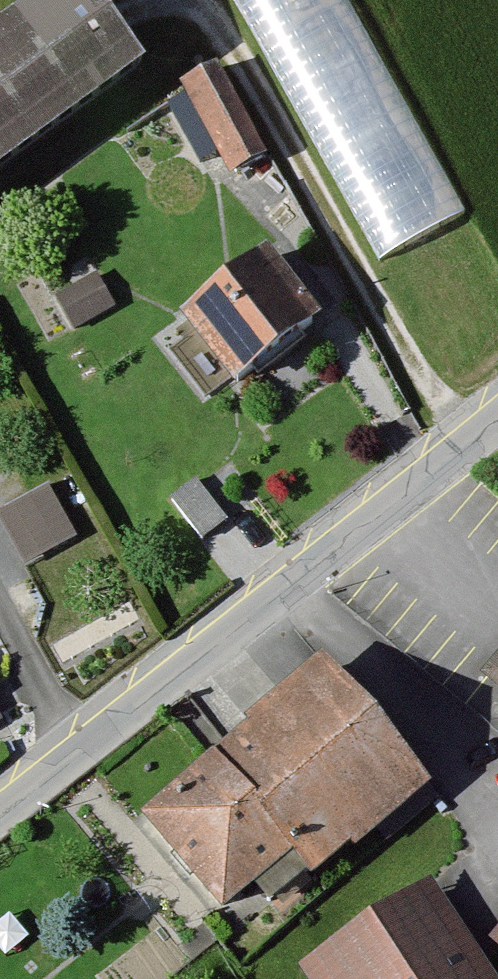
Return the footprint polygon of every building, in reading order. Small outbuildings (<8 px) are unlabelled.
[(89,0),(57,0),(0,42),(0,174),(141,70),(89,0)] [(378,251),(467,206),(418,112),(401,121),(338,0),(248,0),(378,251)] [(214,69),(182,84),(228,173),(257,159),(214,69)] [(257,253),(185,299),(229,367),(303,327),(257,253)] [(227,514),(195,475),(173,493),(205,532),(227,514)] [(52,485),(4,510),(31,561),(79,536),(52,485)] [(463,669),(497,693),(497,626),(463,669)] [(343,659),(155,809),(237,910),(307,854),(329,882),(446,788),(343,659)] [(302,960),(314,978),(497,978),(497,963),(442,873),(302,960)] [(487,935),(497,944),(497,922),(487,935)]
